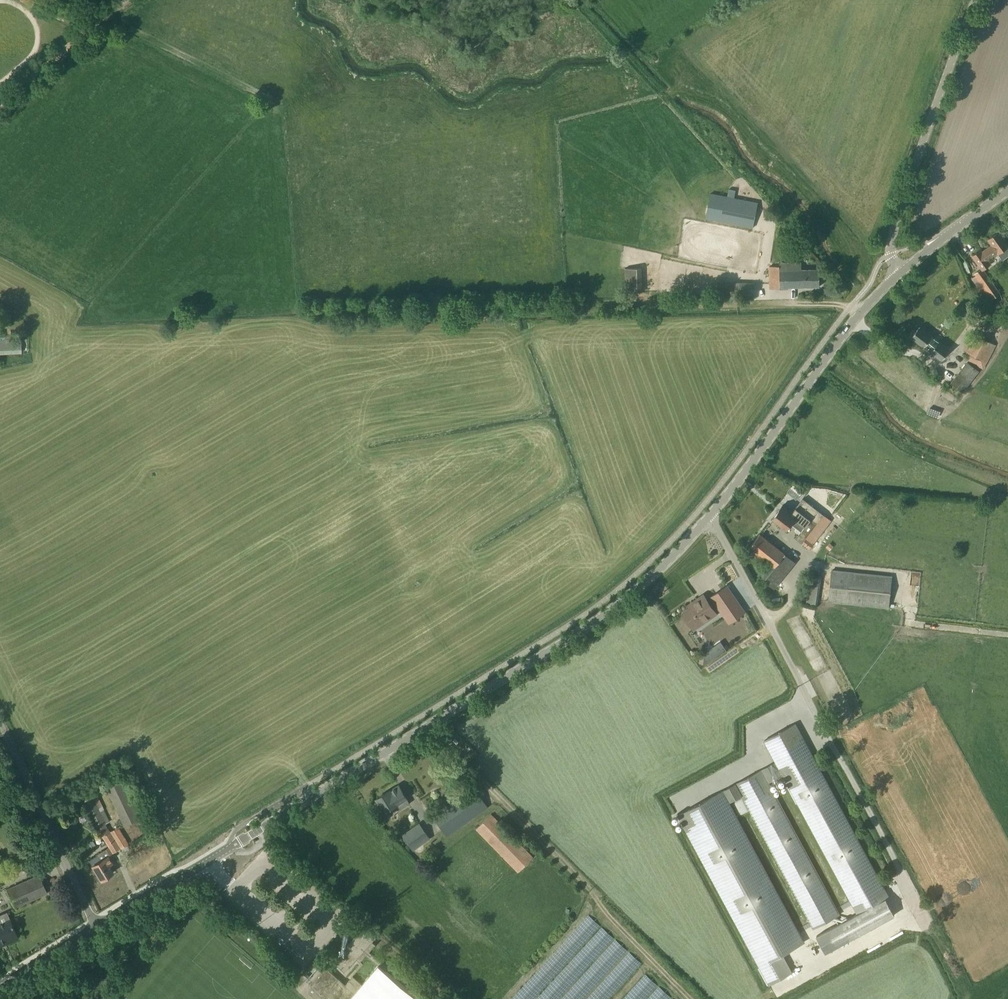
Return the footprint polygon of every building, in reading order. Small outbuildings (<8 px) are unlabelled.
[(706,219),(736,224),(753,228),(758,203),(710,194),(706,219)] [(981,268),(982,270),(983,269),(990,264),(988,260),(998,253),(999,252),(1002,257),(1007,253),(1007,248),(1007,247),(1007,246),(1007,245),(999,232),(988,239),(992,245),(982,252),(980,250),(972,256),(981,268)] [(779,263),(779,266),(769,266),(770,289),(788,289),(788,287),(819,286),(819,269),(801,269),(801,262),(779,263)] [(626,268),(627,290),(641,289),(640,267),(626,268)] [(982,270),(981,268),(974,273),(975,275),(971,278),(988,302),(993,298),(1000,293),(990,279),(983,269),(982,270)] [(917,329),(911,337),(924,347),(927,343),(933,348),(930,352),(941,360),(950,349),(919,326),(918,327),(917,329)] [(983,368),(995,345),(974,333),(965,351),(970,354),(967,360),(983,368)] [(22,351),(21,340),(0,341),(0,352),(22,351)] [(963,392),(978,371),(967,362),(951,383),(963,392)] [(792,484),(787,493),(798,499),(803,490),(792,484)] [(791,523),(801,531),(796,538),(809,548),(831,520),(803,498),(792,512),(783,505),(772,518),(786,529),(791,523)] [(795,561),(760,534),(748,548),(767,563),(757,575),(774,588),(795,561)] [(888,607),(892,576),(832,570),(829,601),(888,607)] [(817,603),(821,576),(811,575),(806,601),(817,603)] [(727,588),(711,599),(728,623),(744,612),(727,588)] [(694,630),(708,619),(717,614),(703,594),(692,603),(693,605),(682,613),(694,630)] [(707,664),(709,652),(700,651),(699,663),(707,664)] [(756,960),(801,935),(800,935),(729,803),(743,795),(775,855),(814,928),(839,915),(768,782),(781,774),(853,907),(885,889),(870,862),(795,724),(796,724),(796,723),(764,740),(776,762),(678,815),(678,816),(679,816),(756,959),(755,960),(756,960)] [(124,826),(139,819),(115,770),(111,772),(113,776),(103,781),(124,826)] [(390,791),(390,790),(377,798),(385,811),(397,804),(400,809),(410,803),(399,785),(390,791)] [(433,815),(448,835),(487,807),(473,787),(433,815)] [(102,837),(102,836),(108,846),(105,848),(109,855),(112,853),(121,847),(128,844),(117,827),(113,830),(110,832),(109,830),(108,831),(105,823),(110,821),(98,796),(96,792),(95,792),(91,794),(91,793),(81,798),(84,804),(98,835),(100,834),(102,837)] [(533,857),(494,817),(491,814),(476,828),(519,871),(533,857)] [(429,837),(420,824),(404,835),(414,848),(429,837)] [(111,863),(107,856),(100,860),(97,855),(88,860),(97,874),(100,880),(113,872),(108,865),(111,863)] [(47,893),(39,874),(6,889),(14,907),(47,893)] [(885,898),(857,914),(827,930),(816,936),(825,952),(894,915),(885,898)] [(0,914),(0,943),(5,941),(6,943),(18,938),(9,920),(6,912),(0,914)] [(377,936),(365,925),(333,961),(345,972),(356,959),(360,962),(366,955),(378,965),(362,984),(353,976),(345,985),(327,968),(311,986),(325,998),(420,998),(385,970),(388,967),(369,952),(376,944),(372,941),(377,936)] [(782,954),(760,966),(770,984),(792,972),(782,954)]
